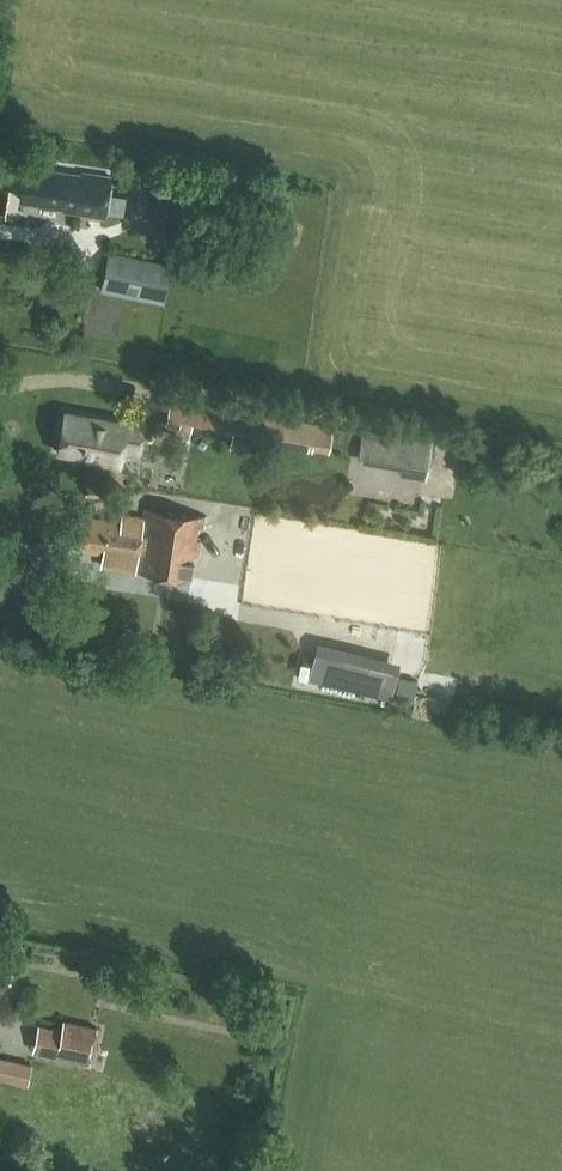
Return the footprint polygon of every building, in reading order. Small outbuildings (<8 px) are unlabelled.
[(105,215),(111,176),(82,172),(82,174),(26,165),(20,199),(64,206),(64,208),(105,215)] [(158,202),(154,225),(181,229),(185,207),(158,202)] [(163,302),(171,262),(108,251),(101,289),(163,302)] [(328,451),(332,428),(171,402),(166,425),(315,449),(328,451)] [(91,459),(120,464),(123,447),(138,450),(143,422),(127,419),(126,422),(65,411),(58,450),(91,456),(91,459)] [(401,475),(426,479),(432,441),(408,436),(401,475)] [(104,486),(88,485),(87,496),(102,497),(104,486)] [(198,554),(204,515),(145,506),(143,523),(122,520),(122,522),(84,516),(79,548),(112,554),(112,555),(137,559),(135,569),(191,578),(195,553),(198,554)] [(315,651),(309,677),(391,697),(397,670),(315,651)] [(395,697),(412,701),(417,680),(400,676),(395,697)] [(97,1026),(64,1019),(62,1028),(56,1056),(89,1064),(97,1026)] [(15,1082),(26,1085),(31,1063),(19,1061),(15,1082)]
